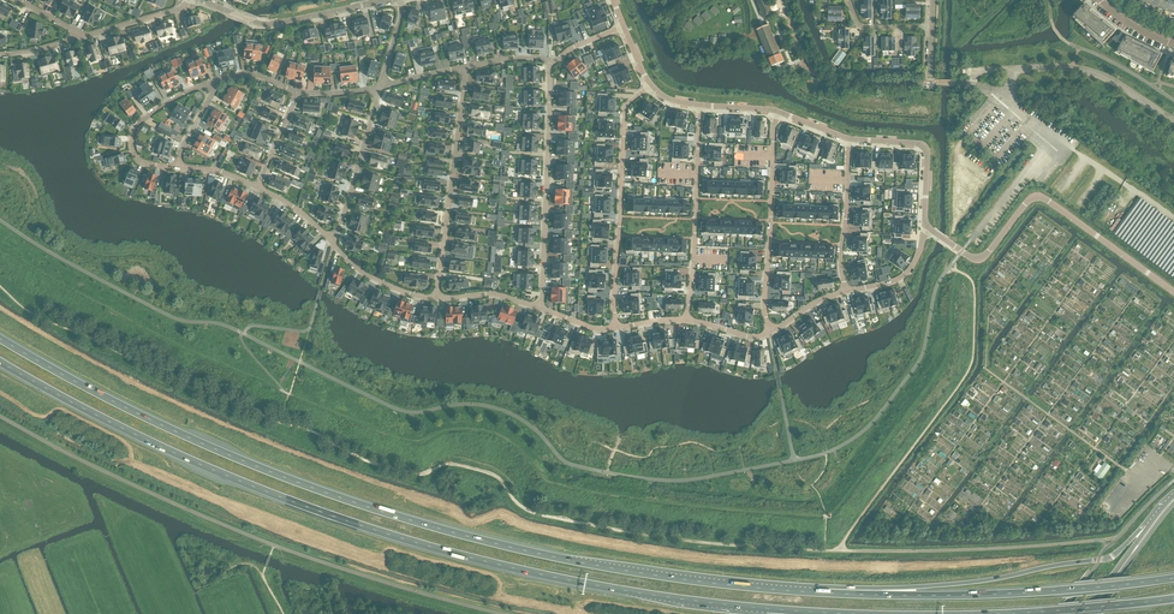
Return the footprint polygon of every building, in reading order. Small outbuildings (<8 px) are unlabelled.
[(65,15),(73,0),(72,0),(64,0),(59,10),(63,12),(62,13),(61,13),(65,15)] [(73,0),(65,15),(70,17),(69,16),(69,15),(73,17),(79,6),(72,2),(73,0)] [(461,0),(456,0),(456,1),(452,2),(454,13),(455,13),(456,16),(464,14),(463,11),(464,11),(461,0)] [(464,11),(465,14),(473,12),(472,9),(473,9),(471,0),(461,0),(464,11)] [(482,10),(491,8),(490,3),(490,0),(480,0),(482,10)] [(763,13),(764,18),(772,15),(770,12),(766,1),(766,0),(758,0),(763,13)] [(881,7),(881,19),(891,19),(891,7),(893,7),(893,0),(891,0),(891,1),(884,1),(884,7),(881,7)] [(1165,10),(1168,0),(1161,0),(1158,7),(1158,8),(1159,7),(1165,10)] [(1171,12),(1173,3),(1173,1),(1172,0),(1168,0),(1165,10),(1171,12)] [(865,13),(865,19),(872,19),(872,1),(865,1),(865,7),(862,7),(862,13),(865,13)] [(440,3),(435,4),(439,21),(446,19),(445,16),(444,11),(445,11),(444,7),(443,7),(442,2),(440,3)] [(0,3),(0,13),(7,17),(11,9),(7,7),(8,6),(4,4),(3,5),(0,3)] [(439,21),(435,4),(431,5),(428,5),(429,10),(428,11),(429,14),(430,14),(431,19),(432,22),(439,21)] [(906,18),(919,18),(919,6),(907,5),(906,18)] [(1083,10),(1081,9),(1074,16),(1077,19),(1075,21),(1084,30),(1086,28),(1103,44),(1115,31),(1114,32),(1110,29),(1111,28),(1090,11),(1091,10),(1085,5),(1083,7),(1084,8),(1083,10)] [(96,22),(100,23),(104,14),(99,11),(91,7),(89,11),(88,11),(86,15),(87,15),(84,21),(92,25),(94,21),(96,22)] [(604,14),(601,8),(594,11),(593,7),(585,10),(589,21),(604,14)] [(829,8),(829,21),(841,21),(841,8),(829,8)] [(407,18),(408,18),(407,23),(416,25),(419,12),(418,11),(418,10),(413,9),(412,10),(411,9),(409,14),(407,18)] [(772,16),(773,20),(790,15),(789,11),(772,16)] [(604,14),(589,21),(590,21),(591,21),(593,26),(593,27),(598,25),(600,29),(606,27),(607,27),(605,22),(607,21),(606,18),(605,15),(604,14)] [(390,16),(385,15),(385,16),(383,15),(382,19),(375,17),(372,18),(373,26),(380,25),(379,29),(388,31),(389,27),(390,27),(391,23),(390,23),(392,18),(390,17),(390,16)] [(188,18),(189,18),(184,20),(186,29),(200,25),(199,23),(200,23),(199,17),(198,18),(197,16),(193,17),(192,17),(188,18)] [(364,19),(359,19),(363,37),(369,35),(368,32),(369,32),(368,27),(369,27),(368,23),(367,23),(366,18),(364,19)] [(363,37),(359,19),(355,20),(355,21),(352,21),(353,26),(353,30),(354,30),(355,35),(356,35),(357,38),(363,37)] [(565,42),(569,41),(568,39),(572,38),(568,27),(572,26),(571,21),(560,24),(560,25),(565,42)] [(32,29),(31,29),(30,34),(31,34),(30,39),(39,40),(40,35),(42,35),(43,30),(41,29),(41,24),(32,23),(32,29)] [(166,24),(162,25),(162,26),(156,28),(158,36),(163,35),(163,37),(169,36),(168,33),(173,32),(171,24),(166,25),(166,24)] [(339,24),(334,25),(336,37),(346,35),(344,24),(339,25),(339,24)] [(336,37),(334,25),(328,26),(329,27),(324,28),(326,39),(336,37)] [(560,25),(554,27),(558,42),(561,41),(561,43),(565,42),(560,25)] [(763,27),(756,30),(757,31),(758,30),(773,66),(783,62),(768,26),(769,25),(768,25),(763,27)] [(317,30),(316,30),(316,29),(311,30),(310,29),(307,30),(307,31),(302,32),(304,41),(308,40),(308,43),(314,41),(313,39),(317,38),(317,36),(318,36),(317,30)] [(151,38),(149,30),(143,32),(142,31),(138,32),(138,33),(134,34),(136,43),(141,41),(141,44),(147,42),(146,40),(151,38)] [(535,31),(529,31),(529,34),(529,39),(528,39),(528,43),(529,43),(528,48),(531,48),(536,48),(536,34),(535,34),(535,31)] [(842,49),(849,49),(849,31),(839,31),(839,43),(842,43),(842,49)] [(543,34),(536,34),(536,48),(540,49),(540,48),(543,48),(543,43),(544,43),(544,39),(543,39),(543,34)] [(509,35),(502,36),(503,41),(502,41),(502,45),(503,45),(504,50),(506,50),(511,50),(509,35)] [(516,35),(509,35),(511,50),(515,49),(518,49),(517,44),(518,43),(517,39),(517,40),(516,35)] [(1161,55),(1160,56),(1156,54),(1157,53),(1133,42),(1133,40),(1126,37),(1125,40),(1126,41),(1125,43),(1123,42),(1118,51),(1121,53),(1120,55),(1131,61),(1132,59),(1153,71),(1162,56),(1161,55)] [(119,38),(114,39),(119,55),(126,53),(126,51),(122,38),(118,40),(118,38),(119,38)] [(867,44),(864,44),(864,51),(867,51),(867,56),(874,56),(874,38),(867,38),(867,44)] [(882,38),(882,51),(895,51),(895,38),(882,38)] [(908,50),(908,56),(915,56),(915,51),(918,51),(918,44),(915,44),(915,38),(909,38),(908,44),(905,44),(905,50),(908,50)] [(107,43),(103,44),(106,56),(110,55),(111,57),(119,55),(114,39),(109,40),(109,41),(111,40),(111,42),(110,42),(107,43)] [(488,39),(481,40),(484,54),(489,53),(491,52),(490,47),(491,47),(490,43),(489,44),(488,39)] [(481,40),(474,42),(475,46),(475,47),(475,51),(476,50),(477,55),(480,55),(484,54),(481,40)] [(619,50),(616,43),(601,50),(603,56),(619,50)] [(250,60),(252,60),(254,45),(246,44),(244,59),(246,59),(246,60),(250,60)] [(461,44),(454,46),(457,60),(461,59),(464,58),(463,53),(463,49),(462,49),(461,44)] [(89,52),(86,53),(88,59),(90,58),(91,63),(100,60),(99,56),(100,55),(98,51),(97,51),(96,45),(87,48),(89,52)] [(254,45),(252,60),(254,60),(254,61),(258,61),(260,61),(261,46),(254,45)] [(454,46),(447,47),(448,52),(447,52),(448,56),(449,56),(450,61),(452,60),(452,61),(457,60),(454,46)] [(364,49),(358,50),(359,57),(366,56),(364,49)] [(232,50),(224,51),(228,67),(236,66),(232,50)] [(433,50),(426,52),(428,66),(433,65),(433,64),(435,64),(434,59),(435,59),(434,55),(433,50)] [(605,56),(608,62),(606,62),(608,66),(616,63),(614,60),(621,57),(619,51),(619,50),(603,56),(604,57),(605,56)] [(831,61),(838,66),(846,55),(840,50),(831,61)] [(228,67),(224,51),(217,53),(220,69),(222,69),(223,69),(226,69),(226,68),(228,67)] [(77,65),(78,65),(76,60),(79,60),(77,54),(75,55),(74,52),(65,54),(67,59),(66,59),(67,63),(68,63),(69,67),(70,67),(71,69),(77,68),(77,65)] [(405,55),(398,52),(392,70),(400,72),(405,55)] [(426,52),(419,53),(420,58),(419,58),(420,62),(421,67),(424,66),(428,66),(426,52)] [(273,72),(275,73),(282,59),(274,55),(268,69),(270,70),(269,71),(273,73),(273,72)] [(586,65),(593,62),(590,55),(583,58),(586,65)] [(50,57),(46,58),(50,74),(58,72),(58,70),(54,58),(50,59),(49,58),(51,57),(50,57)] [(50,74),(46,58),(41,59),(41,60),(43,59),(43,61),(38,62),(42,74),(42,76),(50,74)] [(193,58),(185,61),(187,64),(192,79),(194,78),(194,79),(198,77),(199,76),(194,61),(193,58)] [(582,76),(587,72),(577,58),(574,60),(573,59),(570,61),(582,76)] [(899,66),(899,58),(891,58),(891,66),(899,66)] [(201,59),(194,61),(199,76),(207,73),(201,59)] [(568,65),(565,67),(574,78),(580,74),(581,76),(582,76),(570,61),(567,64),(568,65)] [(375,79),(379,64),(371,62),(367,77),(369,77),(369,78),(373,79),(373,78),(375,79)] [(286,78),(293,80),(297,65),(289,63),(286,78)] [(17,69),(13,70),(14,79),(20,78),(20,79),(21,79),(22,81),(28,80),(28,78),(29,78),(28,73),(29,73),(29,69),(28,69),(27,64),(18,65),(19,68),(16,69),(17,69)] [(322,67),(322,84),(323,84),(328,84),(330,84),(330,72),(335,72),(335,65),(330,64),(330,68),(322,67)] [(297,65),(293,80),(295,80),(295,81),(299,82),(299,81),(301,81),(305,67),(297,65)] [(339,65),(335,65),(335,72),(340,72),(342,83),(344,83),(344,84),(348,83),(349,82),(347,67),(340,68),(339,65)] [(355,66),(348,67),(349,82),(357,81),(355,66)] [(612,80),(628,73),(626,67),(618,70),(617,66),(608,70),(609,73),(609,74),(612,80)] [(314,67),(314,84),(322,84),(322,67),(314,67)] [(173,70),(166,74),(172,88),(174,87),(174,88),(178,86),(177,85),(179,84),(173,70)] [(481,72),(476,73),(477,77),(476,81),(493,83),(493,79),(493,74),(492,70),(484,71),(484,73),(482,73),(481,72)] [(612,81),(613,80),(616,86),(618,85),(619,87),(624,85),(624,83),(631,80),(628,74),(629,74),(628,73),(612,80),(612,81)] [(172,88),(166,74),(158,77),(165,91),(172,88)] [(454,83),(439,80),(438,83),(438,85),(437,89),(436,89),(436,93),(444,94),(444,90),(453,91),(453,90),(454,90),(455,86),(454,86),(454,83)] [(140,88),(141,90),(150,101),(156,96),(147,83),(140,88)] [(228,93),(227,94),(240,102),(244,95),(231,87),(230,89),(229,89),(227,92),(228,93)] [(478,89),(474,89),(472,99),(487,101),(489,91),(484,90),(484,89),(478,89)] [(134,96),(129,90),(126,92),(131,99),(134,96)] [(150,101),(141,90),(135,94),(143,106),(145,104),(145,105),(149,103),(148,102),(150,101)] [(269,96),(266,95),(264,101),(270,104),(272,100),(280,104),(280,103),(281,104),(283,99),(282,99),(283,96),(271,91),(269,96)] [(240,102),(227,94),(226,96),(225,96),(223,99),(224,99),(223,101),(236,109),(240,102)] [(401,98),(388,94),(385,102),(399,106),(402,106),(404,99),(401,99),(401,98)] [(615,99),(607,98),(607,95),(597,94),(597,99),(599,99),(598,105),(616,106),(616,102),(614,102),(615,99)] [(441,98),(436,98),(435,106),(451,108),(452,100),(447,99),(441,98)] [(126,99),(120,104),(129,116),(131,115),(131,116),(134,113),(136,111),(126,99)] [(308,101),(304,100),(303,112),(319,113),(320,102),(313,101),(308,101)] [(365,105),(350,100),(347,109),(362,113),(365,105)] [(652,105),(647,101),(642,108),(641,107),(638,112),(639,113),(638,115),(644,119),(653,105),(652,105)] [(181,106),(178,105),(176,109),(175,109),(173,112),(174,112),(170,119),(176,123),(185,108),(181,106)] [(606,113),(614,113),(614,109),(615,109),(616,106),(598,105),(598,116),(606,116),(606,113)] [(653,105),(644,119),(645,118),(650,121),(649,122),(653,125),(658,118),(654,116),(659,109),(653,105)] [(483,117),(488,118),(490,108),(472,106),(472,110),(470,110),(469,115),(476,116),(476,117),(483,118),(483,117)] [(185,108),(176,123),(182,126),(186,119),(187,120),(189,116),(188,116),(191,112),(188,110),(185,108)] [(268,110),(265,109),(261,117),(262,117),(273,122),(274,122),(277,114),(273,113),(273,112),(268,110)] [(109,116),(105,122),(120,132),(121,130),(122,130),(124,127),(124,126),(125,125),(114,117),(116,114),(110,110),(108,113),(110,115),(109,116)] [(211,115),(210,117),(224,124),(228,118),(214,110),(213,112),(213,111),(211,115)] [(400,114),(385,110),(384,113),(382,113),(381,117),(395,121),(397,122),(400,114)] [(679,113),(672,112),(671,120),(667,119),(665,127),(670,128),(670,127),(676,128),(679,113)] [(434,122),(448,123),(449,123),(449,118),(448,118),(449,115),(436,113),(436,114),(434,114),(433,121),(435,121),(434,122)] [(683,129),(684,128),(685,129),(686,123),(685,123),(686,115),(680,114),(680,113),(679,113),(676,128),(677,128),(683,129)] [(539,116),(521,114),(520,122),(522,122),(538,123),(539,116)] [(224,124),(210,117),(210,118),(209,118),(207,122),(208,122),(207,124),(220,131),(224,124)] [(294,125),(308,131),(311,123),(312,124),(312,123),(297,117),(294,125)] [(395,121),(381,117),(380,122),(381,122),(381,126),(393,129),(395,121)] [(736,133),(736,117),(733,117),(733,119),(729,119),(729,126),(725,126),(724,134),(729,134),(729,133),(736,133)] [(736,133),(742,133),(742,135),(746,135),(747,127),(743,127),(743,119),(740,119),(740,118),(736,117),(736,133)] [(343,118),(341,126),(357,131),(358,126),(357,126),(358,122),(343,118)] [(599,124),(598,130),(613,131),(613,124),(605,123),(606,120),(597,119),(597,124),(599,124)] [(705,131),(705,135),(716,135),(717,120),(715,120),(708,119),(708,124),(706,124),(706,126),(705,126),(706,126),(706,128),(705,128),(705,129),(705,130),(705,131)] [(538,123),(522,122),(521,129),(538,130),(538,123)] [(756,123),(755,138),(766,138),(766,135),(766,134),(766,133),(766,131),(766,130),(766,128),(764,128),(765,123),(758,122),(758,123),(756,123)] [(257,123),(254,131),(268,136),(270,131),(267,130),(268,127),(257,123)] [(483,126),(478,126),(478,125),(470,124),(470,125),(468,124),(467,134),(469,134),(469,135),(476,136),(476,135),(482,136),(483,126)] [(504,125),(496,124),(495,132),(502,133),(504,125)] [(357,131),(341,126),(339,134),(341,135),(353,138),(354,135),(356,135),(357,131)] [(447,131),(432,129),(431,137),(446,139),(446,138),(447,137),(447,135),(446,134),(447,131)] [(783,139),(782,142),(783,143),(783,144),(790,147),(791,146),(792,146),(797,132),(796,132),(796,131),(789,129),(787,134),(786,133),(785,134),(785,135),(785,136),(784,136),(784,138),(784,137),(783,138),(784,138),(783,139)] [(597,141),(605,142),(605,138),(613,138),(613,131),(598,130),(598,137),(597,137),(597,141)] [(268,136),(254,131),(251,138),(261,143),(262,140),(265,142),(268,136)] [(287,139),(301,145),(303,140),(305,141),(305,140),(304,140),(305,137),(291,131),(287,139)] [(376,135),(374,140),(390,145),(393,137),(391,136),(378,133),(378,136),(376,135)] [(631,140),(631,144),(649,144),(650,137),(648,137),(648,133),(640,133),(640,137),(632,136),(632,140),(631,140)] [(215,142),(201,134),(200,136),(199,135),(197,139),(198,139),(197,141),(211,149),(215,142)] [(799,142),(796,149),(800,151),(799,152),(806,154),(806,155),(813,138),(812,138),(806,136),(804,141),(803,143),(802,143),(799,142)] [(121,139),(103,137),(102,145),(120,147),(120,145),(121,145),(121,142),(120,141),(121,139)] [(538,138),(521,137),(521,144),(537,146),(538,138)] [(813,138),(806,155),(813,157),(816,159),(820,150),(816,148),(819,141),(816,139),(813,138)] [(154,146),(171,151),(172,147),(173,144),(168,143),(168,142),(164,141),(164,142),(156,139),(154,146)] [(390,145),(374,140),(373,145),(375,145),(374,148),(388,152),(390,145)] [(680,145),(680,141),(674,141),(672,140),(672,151),(689,152),(689,149),(688,148),(688,145),(680,145)] [(211,149),(197,141),(196,142),(195,142),(193,145),(194,146),(193,148),(207,156),(211,149)] [(467,142),(466,145),(465,145),(465,150),(466,150),(465,152),(478,154),(479,147),(482,147),(483,145),(480,144),(467,142)] [(243,152),(258,159),(262,151),(246,144),(243,152)] [(337,144),(334,152),(339,154),(338,156),(344,158),(344,155),(348,156),(350,148),(337,144)] [(444,146),(430,144),(430,145),(428,145),(427,148),(430,148),(429,153),(443,154),(443,151),(445,151),(446,147),(444,147),(444,146)] [(537,146),(521,144),(520,151),(537,153),(537,146)] [(595,155),(612,156),(612,149),(604,149),(605,145),(596,144),(596,148),(595,148),(595,155)] [(649,155),(649,144),(631,144),(631,147),(632,147),(632,151),(639,151),(639,155),(649,155)] [(723,149),(724,144),(715,144),(715,147),(707,147),(707,154),(722,155),(722,149),(723,149)] [(828,144),(822,158),(832,162),(833,159),(834,159),(834,158),(834,157),(835,156),(835,154),(835,155),(836,154),(835,154),(836,153),(834,152),(836,147),(830,145),(829,145),(828,144)] [(171,151),(154,146),(152,153),(154,154),(160,155),(160,156),(164,157),(164,156),(169,158),(169,155),(170,155),(171,151)] [(281,153),(286,155),(285,157),(290,160),(291,158),(295,159),(296,158),(298,159),(301,154),(298,153),(299,152),(285,146),(281,153)] [(680,163),(680,159),(687,159),(688,156),(689,156),(689,152),(672,151),(671,162),(680,163)] [(855,160),(854,168),(857,168),(864,169),(865,153),(864,153),(861,153),(857,153),(857,160),(855,160)] [(865,153),(864,169),(864,168),(869,168),(869,170),(875,170),(875,162),(872,162),(872,159),(872,154),(865,154),(865,153)] [(875,162),(875,170),(879,170),(879,169),(885,169),(885,172),(886,153),(882,153),(882,154),(879,154),(879,159),(879,162),(878,162),(875,162)] [(886,153),(885,172),(893,172),(893,171),(896,171),(896,163),(893,163),(893,160),(893,155),(890,155),(890,153),(886,153)] [(723,161),(721,161),(722,155),(707,154),(707,155),(707,161),(715,162),(715,166),(723,166),(723,161)] [(123,155),(104,160),(104,162),(104,161),(105,168),(125,163),(125,161),(125,157),(124,158),(123,155)] [(369,164),(374,165),(373,167),(379,169),(380,167),(384,168),(385,167),(387,168),(389,161),(387,161),(387,160),(372,155),(369,164)] [(604,163),(612,163),(612,156),(595,155),(595,156),(596,156),(595,162),(594,162),(594,166),(604,167),(604,163)] [(896,163),(896,171),(900,171),(900,170),(906,170),(906,171),(907,171),(907,155),(904,155),(900,155),(900,163),(896,163)] [(907,155),(907,171),(914,172),(914,169),(916,169),(916,163),(914,163),(915,156),(908,155),(907,155)] [(242,169),(240,172),(250,177),(255,165),(241,159),(238,167),(242,169)] [(461,166),(480,169),(481,162),(463,159),(463,162),(462,162),(461,166)] [(639,163),(631,163),(631,170),(648,171),(648,163),(648,160),(639,159),(639,163)] [(278,163),(277,163),(276,167),(277,167),(276,168),(293,176),(297,168),(289,164),(285,163),(279,160),(278,163)] [(428,167),(443,169),(441,168),(442,162),(429,160),(428,167)] [(537,161),(519,160),(518,167),(536,168),(537,161)] [(331,162),(329,169),(344,174),(346,169),(344,169),(345,166),(331,162)] [(461,174),(479,176),(480,169),(461,166),(461,170),(461,171),(462,171),(461,174)] [(780,173),(780,177),(797,177),(798,166),(789,166),(789,169),(789,170),(787,170),(782,169),(781,173),(780,173)] [(443,169),(428,167),(428,174),(442,176),(443,169)] [(536,168),(518,167),(518,174),(536,175),(536,168)] [(133,169),(131,169),(129,173),(127,172),(125,177),(127,178),(124,185),(132,188),(139,172),(137,171),(137,170),(133,169)] [(344,174),(329,169),(326,177),(328,178),(340,181),(341,178),(343,179),(344,174)] [(594,180),(594,181),(611,181),(612,174),(604,174),(604,170),(595,170),(595,173),(595,180),(594,180)] [(646,171),(648,171),(631,170),(631,177),(639,177),(639,181),(647,182),(647,177),(646,177),(646,171)] [(364,176),(363,181),(379,185),(381,177),(379,177),(367,173),(366,177),(364,176)] [(147,183),(145,189),(152,191),(150,197),(155,199),(158,189),(153,187),(157,177),(149,175),(148,179),(147,178),(146,183),(147,183)] [(174,194),(175,178),(167,177),(167,181),(167,182),(164,181),(164,187),(166,187),(166,188),(166,194),(174,194)] [(278,177),(277,180),(272,178),(271,182),(270,181),(269,185),(269,186),(282,191),(284,186),(288,188),(291,182),(278,177)] [(780,177),(780,180),(781,180),(781,184),(786,184),(789,184),(789,185),(789,188),(797,188),(797,184),(795,184),(796,178),(797,178),(797,177),(780,177)] [(188,179),(186,179),(185,196),(193,196),(194,180),(192,180),(192,179),(188,179)] [(196,180),(194,180),(193,196),(201,197),(202,180),(200,180),(200,179),(196,179),(196,180)] [(459,182),(458,188),(459,188),(459,190),(477,192),(478,185),(481,185),(482,181),(473,180),(473,182),(467,182),(460,181),(460,182),(459,182)] [(515,180),(515,184),(519,184),(519,190),(535,191),(536,184),(530,184),(529,184),(529,180),(515,180)] [(711,194),(712,180),(704,180),(703,194),(708,194),(711,194)] [(215,181),(213,185),(211,185),(209,190),(211,191),(209,197),(217,199),(222,184),(215,181)] [(379,185),(363,181),(361,185),(363,186),(362,189),(376,193),(379,185)] [(439,187),(440,183),(424,181),(423,181),(422,189),(423,189),(438,191),(439,191),(440,191),(440,187),(439,187)] [(611,182),(611,181),(594,181),(593,188),(595,188),(595,192),(603,192),(603,188),(611,188),(611,182)] [(755,181),(755,196),(763,196),(764,181),(755,181)] [(856,193),(856,194),(871,194),(871,188),(872,188),(873,183),(865,183),(864,183),(864,187),(857,187),(856,193)] [(324,184),(322,192),(338,197),(339,192),(338,192),(338,188),(324,184)] [(232,207),(240,191),(233,188),(226,204),(232,207)] [(518,190),(517,197),(528,198),(529,198),(535,198),(535,191),(519,190),(518,190)] [(895,193),(895,201),(913,201),(913,198),(912,198),(912,194),(907,194),(905,194),(905,193),(905,190),(897,190),(896,193),(895,193)] [(247,194),(240,191),(232,207),(239,210),(243,202),(244,199),(247,194)] [(338,197),(322,192),(320,200),(322,201),(334,204),(335,201),(337,201),(338,197)] [(856,197),(856,201),(864,201),(864,205),(872,205),(872,201),(871,201),(871,194),(856,194),(856,195),(856,197)] [(593,199),(593,206),(611,207),(612,203),(610,203),(610,199),(605,199),(603,199),(603,198),(603,195),(595,195),(595,199),(593,199)] [(377,201),(360,196),(357,205),(360,205),(359,209),(366,211),(367,207),(374,209),(377,201)] [(428,197),(420,196),(420,197),(416,196),(416,197),(415,203),(419,204),(436,207),(437,206),(438,206),(438,201),(437,201),(438,199),(433,198),(428,197)] [(463,198),(460,197),(459,199),(458,199),(458,204),(459,204),(458,206),(463,206),(463,208),(467,208),(467,207),(472,208),(473,199),(467,198),(463,197),(463,198)] [(255,218),(263,202),(256,198),(249,213),(255,216),(255,218)] [(636,198),(628,198),(627,212),(636,212),(636,198)] [(687,214),(687,211),(689,211),(689,205),(687,205),(688,199),(679,199),(679,214),(687,214)] [(893,200),(892,208),(896,208),(896,212),(904,212),(904,209),(904,208),(907,208),(912,208),(912,205),(913,205),(913,201),(895,201),(893,200)] [(269,205),(263,202),(255,218),(262,221),(269,205)] [(778,215),(778,218),(787,218),(787,204),(779,204),(779,209),(777,209),(777,215),(778,215)] [(830,205),(830,220),(838,220),(839,205),(830,205)] [(535,207),(519,206),(518,213),(535,214),(535,207)] [(611,210),(611,207),(593,206),(593,213),(594,213),(594,217),(602,217),(602,214),(602,213),(605,214),(610,214),(610,210),(611,210)] [(323,209),(318,208),(316,217),(320,218),(320,220),(325,222),(326,220),(331,221),(333,212),(327,211),(327,210),(323,209)] [(854,215),(854,219),(872,220),(872,213),(871,212),(871,209),(863,208),(863,212),(860,212),(855,212),(855,215),(854,215)] [(277,230),(287,216),(281,211),(278,216),(276,219),(270,226),(277,230)] [(437,214),(421,212),(420,220),(436,222),(437,214)] [(471,215),(456,213),(455,222),(459,222),(459,224),(464,224),(464,223),(469,224),(471,215)] [(535,214),(518,213),(518,220),(534,221),(535,214)] [(369,218),(355,214),(354,217),(352,217),(351,221),(367,226),(369,218)] [(287,216),(277,230),(283,235),(293,220),(287,216)] [(893,220),(893,227),(911,228),(911,227),(911,224),(911,220),(903,220),(903,216),(895,216),(895,220),(893,220)] [(854,219),(853,223),(855,223),(855,226),(860,226),(862,226),(862,227),(862,230),(870,231),(870,227),(872,227),(872,220),(854,219)] [(601,224),(601,220),(593,220),(593,224),(592,224),(592,231),(608,232),(609,231),(609,228),(609,225),(601,224)] [(710,236),(710,221),(702,221),(702,224),(701,224),(700,230),(702,230),(702,236),(710,236)] [(364,234),(367,226),(351,222),(349,226),(351,227),(350,230),(364,234)] [(762,226),(762,223),(754,223),(753,236),(761,237),(762,232),(763,232),(763,226),(762,226)] [(415,236),(432,238),(433,235),(434,235),(434,231),(433,231),(433,230),(427,229),(424,228),(416,227),(415,236)] [(893,227),(893,234),(894,234),(894,238),(902,238),(903,235),(905,235),(910,235),(911,228),(893,227)] [(296,246),(308,233),(303,228),(293,239),(298,244),(296,246)] [(457,229),(456,232),(455,232),(454,237),(456,237),(456,238),(461,239),(467,240),(470,240),(472,240),(473,241),(474,236),(475,232),(473,232),(471,231),(468,231),(468,230),(467,230),(464,230),(463,230),(457,229)] [(534,237),(534,230),(516,229),(516,236),(519,236),(534,237)] [(608,232),(592,231),(592,242),(600,242),(600,239),(603,239),(608,239),(608,232)] [(386,232),(383,243),(388,244),(391,233),(386,232)] [(314,238),(308,233),(296,246),(301,251),(305,255),(310,250),(306,246),(314,238)] [(852,243),(852,244),(868,245),(868,244),(867,244),(867,238),(868,238),(869,234),(860,233),(860,237),(852,237),(852,241),(852,243)] [(348,238),(345,246),(350,248),(349,250),(355,251),(356,249),(360,250),(361,249),(363,250),(365,244),(363,243),(363,242),(358,241),(358,240),(354,239),(348,238)] [(634,254),(635,239),(626,239),(626,254),(634,254)] [(679,241),(678,241),(677,256),(685,256),(686,241),(679,241)] [(414,251),(430,253),(430,252),(431,253),(432,248),(430,248),(431,245),(415,243),(414,251)] [(387,246),(380,244),(378,251),(385,253),(387,246)] [(783,257),(783,245),(775,244),(774,257),(783,257)] [(852,244),(852,245),(852,251),(857,252),(860,252),(860,255),(868,256),(868,245),(852,244)] [(452,245),(451,253),(456,254),(455,257),(472,259),(474,248),(468,247),(461,246),(458,246),(452,245)] [(607,257),(608,253),(606,253),(606,250),(601,249),(599,249),(599,246),(591,245),(590,256),(607,257)] [(826,259),(834,259),(835,247),(826,247),(826,259)] [(895,247),(891,253),(906,263),(906,262),(908,260),(910,257),(895,247)] [(311,253),(310,259),(313,259),(312,260),(310,267),(317,269),(316,273),(322,274),(325,264),(320,262),(323,252),(315,250),(314,253),(314,254),(311,253)] [(533,253),(515,251),(515,258),(533,260),(533,253)] [(757,263),(757,256),(752,256),(749,256),(749,255),(749,252),(741,252),(741,263),(757,263)] [(891,254),(887,259),(901,269),(905,263),(906,264),(906,263),(891,253),(890,254),(891,254)] [(598,268),(598,264),(601,264),(606,264),(606,260),(607,260),(607,257),(590,256),(590,267),(598,268)] [(858,265),(850,267),(851,271),(852,273),(852,274),(868,271),(867,264),(866,264),(865,260),(864,257),(858,257),(859,261),(857,261),(858,265)] [(429,260),(413,258),(413,259),(409,258),(409,261),(412,262),(412,267),(428,269),(428,266),(430,266),(430,262),(429,261),(429,260)] [(533,260),(515,258),(514,266),(532,267),(533,260)] [(470,267),(470,262),(465,261),(465,263),(458,262),(456,262),(450,261),(449,270),(454,270),(454,271),(459,272),(459,271),(464,272),(465,266),(470,267)] [(740,274),(748,274),(749,270),(757,271),(757,267),(757,265),(757,263),(741,263),(742,263),(741,269),(740,269),(740,274)] [(341,280),(343,281),(345,276),(342,275),(343,270),(336,268),(331,284),(339,286),(341,280)] [(623,279),(642,279),(639,279),(639,273),(640,273),(641,268),(632,268),(632,271),(632,272),(630,272),(625,271),(624,275),(623,275),(623,279)] [(597,275),(597,271),(589,270),(589,275),(590,275),(589,281),(605,282),(605,281),(605,279),(605,275),(597,275)] [(680,274),(673,274),(673,270),(665,270),(665,274),(666,275),(666,280),(663,280),(662,281),(681,281),(680,281),(680,274)] [(868,271),(852,274),(854,281),(858,280),(861,279),(861,280),(861,281),(867,280),(867,278),(868,278),(866,271),(868,271)] [(775,280),(775,282),(775,283),(791,284),(792,277),(791,276),(791,273),(789,273),(783,272),(783,276),(775,276),(775,280)] [(699,280),(699,284),(717,285),(718,278),(717,278),(717,274),(709,273),(708,277),(706,277),(701,277),(701,281),(699,280)] [(427,276),(405,274),(405,275),(402,274),(401,282),(404,283),(404,284),(410,285),(410,287),(420,288),(421,286),(426,287),(427,276)] [(747,282),(747,281),(747,278),(739,278),(738,289),(755,289),(756,286),(754,286),(754,282),(749,282),(747,282)] [(819,291),(822,291),(823,291),(824,290),(824,291),(824,290),(826,290),(827,290),(828,290),(829,290),(829,288),(834,287),(833,280),(832,278),(817,281),(818,282),(816,282),(818,290),(819,290),(819,291)] [(353,296),(361,283),(355,279),(346,292),(353,296)] [(459,290),(459,289),(463,288),(463,284),(468,284),(468,279),(463,280),(457,280),(452,280),(448,281),(449,284),(447,284),(448,289),(449,289),(449,290),(455,289),(455,291),(459,290)] [(624,282),(624,286),(629,286),(632,286),(632,287),(632,290),(640,290),(640,286),(641,287),(642,279),(623,279),(623,282),(624,282)] [(514,288),(531,290),(532,282),(517,281),(514,281),(514,288)] [(589,282),(588,282),(588,292),(596,293),(596,289),(599,289),(604,289),(604,282),(605,282),(589,281),(589,282)] [(681,281),(662,281),(662,288),(664,288),(664,292),(672,292),(672,288),(680,289),(681,282),(681,281)] [(353,296),(359,300),(367,287),(361,283),(353,296)] [(780,290),(783,290),(783,291),(782,294),(791,295),(791,284),(775,283),(775,290),(780,290)] [(699,284),(699,288),(700,288),(700,291),(705,292),(708,292),(708,295),(716,296),(716,291),(715,291),(715,285),(717,285),(699,284)] [(337,295),(336,297),(340,299),(341,298),(344,294),(343,293),(348,287),(345,285),(340,291),(337,295)] [(907,288),(904,290),(907,296),(910,302),(913,299),(913,298),(912,295),(911,294),(911,295),(907,288)] [(746,300),(746,297),(746,296),(749,296),(754,296),(754,293),(755,293),(755,289),(738,289),(738,300),(746,300)] [(891,307),(898,305),(894,290),(887,292),(891,307)] [(372,300),(368,308),(375,311),(382,294),(375,291),(373,296),(372,300)] [(886,292),(879,294),(881,301),(877,302),(879,310),(890,307),(891,307),(887,292),(886,292)] [(382,294),(375,311),(377,311),(382,314),(384,315),(387,316),(390,309),(385,307),(385,305),(387,302),(389,297),(382,294)] [(623,305),(623,306),(639,305),(639,304),(638,304),(638,298),(639,298),(638,294),(630,294),(631,298),(623,299),(623,303),(623,305)] [(603,307),(603,306),(603,304),(603,300),(595,300),(595,296),(587,296),(587,300),(588,300),(588,307),(603,307)] [(862,298),(861,298),(864,314),(875,312),(874,304),(870,304),(868,297),(864,298),(862,298)] [(854,307),(851,308),(853,316),(856,315),(857,319),(864,317),(865,317),(864,314),(861,298),(860,298),(860,299),(853,300),(854,305),(855,307),(854,307)] [(675,309),(680,309),(680,300),(665,300),(665,311),(675,311),(675,309)] [(400,320),(405,303),(397,301),(393,317),(400,319),(400,320)] [(781,313),(783,313),(784,313),(785,313),(788,313),(788,303),(773,302),(773,304),(773,311),(778,311),(778,313),(780,313),(781,313)] [(400,320),(407,322),(412,305),(405,303),(400,320)] [(715,304),(700,303),(700,305),(700,312),(705,312),(705,314),(706,314),(706,315),(707,315),(707,314),(708,314),(708,315),(708,314),(710,315),(710,314),(711,314),(711,315),(715,315),(715,304)] [(754,315),(754,313),(754,309),(746,308),(747,304),(739,303),(738,308),(739,308),(739,314),(754,316),(754,315)] [(833,306),(832,307),(839,324),(849,320),(846,310),(842,311),(839,304),(835,305),(833,306)] [(640,312),(639,305),(623,306),(623,307),(624,306),(624,313),(629,313),(632,313),(632,314),(638,314),(638,312),(640,312)] [(478,306),(470,307),(472,325),(480,324),(478,306)] [(485,306),(478,306),(480,324),(480,321),(487,321),(485,306)] [(493,316),(492,324),(492,323),(494,323),(497,323),(502,325),(504,326),(509,309),(502,306),(501,311),(499,315),(499,316),(493,316)] [(415,316),(413,323),(416,324),(419,324),(420,324),(425,325),(427,325),(429,308),(421,307),(421,312),(420,316),(420,317),(415,316)] [(603,307),(588,307),(588,314),(589,314),(589,316),(595,316),(595,315),(595,314),(598,314),(602,314),(603,308),(603,307)] [(827,316),(824,317),(827,325),(830,324),(831,326),(838,324),(839,324),(832,307),(825,309),(827,314),(828,316),(827,316)] [(429,308),(427,325),(427,323),(434,323),(435,317),(436,314),(436,309),(429,308)] [(509,309),(504,326),(505,323),(511,325),(509,331),(514,333),(518,323),(513,321),(514,320),(515,316),(517,311),(509,309)] [(518,323),(514,333),(515,333),(516,330),(520,331),(527,334),(533,317),(526,314),(524,319),(523,323),(523,325),(518,323)] [(745,324),(745,322),(748,323),(753,323),(753,316),(754,316),(739,314),(738,315),(739,315),(738,322),(739,322),(739,323),(745,324)] [(533,317),(527,334),(534,336),(539,338),(542,331),(537,329),(537,328),(539,324),(540,319),(533,317)] [(806,322),(806,323),(815,336),(824,329),(820,322),(816,325),(812,318),(809,321),(806,322)] [(806,323),(800,328),(802,331),(804,333),(803,334),(801,336),(805,342),(815,336),(806,323),(805,323),(806,323)] [(543,330),(537,346),(540,347),(543,340),(554,345),(561,329),(560,328),(557,327),(554,326),(551,333),(547,332),(543,330)] [(561,329),(554,345),(555,343),(565,347),(568,340),(565,339),(565,338),(566,336),(567,332),(561,329)] [(660,333),(659,333),(661,349),(673,347),(674,347),(674,339),(672,339),(668,340),(667,332),(663,333),(660,333)] [(676,347),(675,350),(687,351),(688,332),(685,332),(681,332),(680,339),(676,339),(676,347)] [(688,332),(687,351),(687,348),(699,349),(699,340),(696,340),(695,340),(696,338),(696,333),(689,333),(689,332),(688,332)] [(652,341),(649,342),(650,350),(661,348),(661,349),(659,333),(652,334),(653,339),(653,341),(652,341)] [(785,336),(785,337),(792,354),(803,349),(798,339),(795,341),(791,333),(788,335),(785,336)] [(579,355),(585,337),(584,337),(581,336),(577,335),(575,343),(571,341),(568,352),(579,355)] [(642,343),(641,341),(640,336),(633,337),(636,355),(648,353),(646,342),(642,343)] [(704,342),(701,350),(712,354),(717,338),(714,337),(710,336),(708,343),(704,342)] [(585,337),(579,355),(580,355),(581,352),(591,355),(594,347),(590,346),(591,344),(592,340),(585,338),(585,337)] [(636,353),(636,355),(633,337),(632,337),(629,338),(625,339),(627,346),(623,347),(625,355),(636,353)] [(780,347),(777,348),(781,356),(784,354),(786,357),(792,354),(785,337),(784,337),(778,340),(780,344),(781,347),(780,347)] [(712,354),(711,358),(722,361),(723,357),(726,349),(723,348),(722,348),(723,345),(724,341),(718,339),(717,338),(712,354)] [(597,359),(609,358),(608,340),(601,341),(601,345),(601,348),(600,348),(597,348),(597,359)] [(609,340),(608,340),(609,358),(609,356),(620,356),(620,348),(616,348),(616,340),(612,340),(609,340)] [(728,351),(727,359),(738,361),(741,346),(738,345),(734,344),(732,352),(728,351)] [(741,346),(738,361),(749,363),(751,356),(748,355),(747,355),(748,352),(749,348),(742,346),(741,346)] [(766,358),(766,356),(764,356),(764,351),(757,351),(755,351),(755,366),(757,366),(757,368),(765,368),(765,366),(766,366),(766,363),(766,361),(766,360),(766,359),(766,358)] [(1028,365),(1032,360),(1028,356),(1024,362),(1028,365)] [(1016,369),(1013,374),(1017,378),(1021,372),(1016,369)] [(1038,431),(1035,436),(1040,440),(1044,435),(1038,431)] [(1055,460),(1052,464),(1059,469),(1062,464),(1055,460)] [(1095,472),(1093,475),(1101,480),(1110,467),(1105,462),(1097,473),(1095,472)] [(1084,476),(1079,472),(1076,478),(1080,481),(1084,476)]
